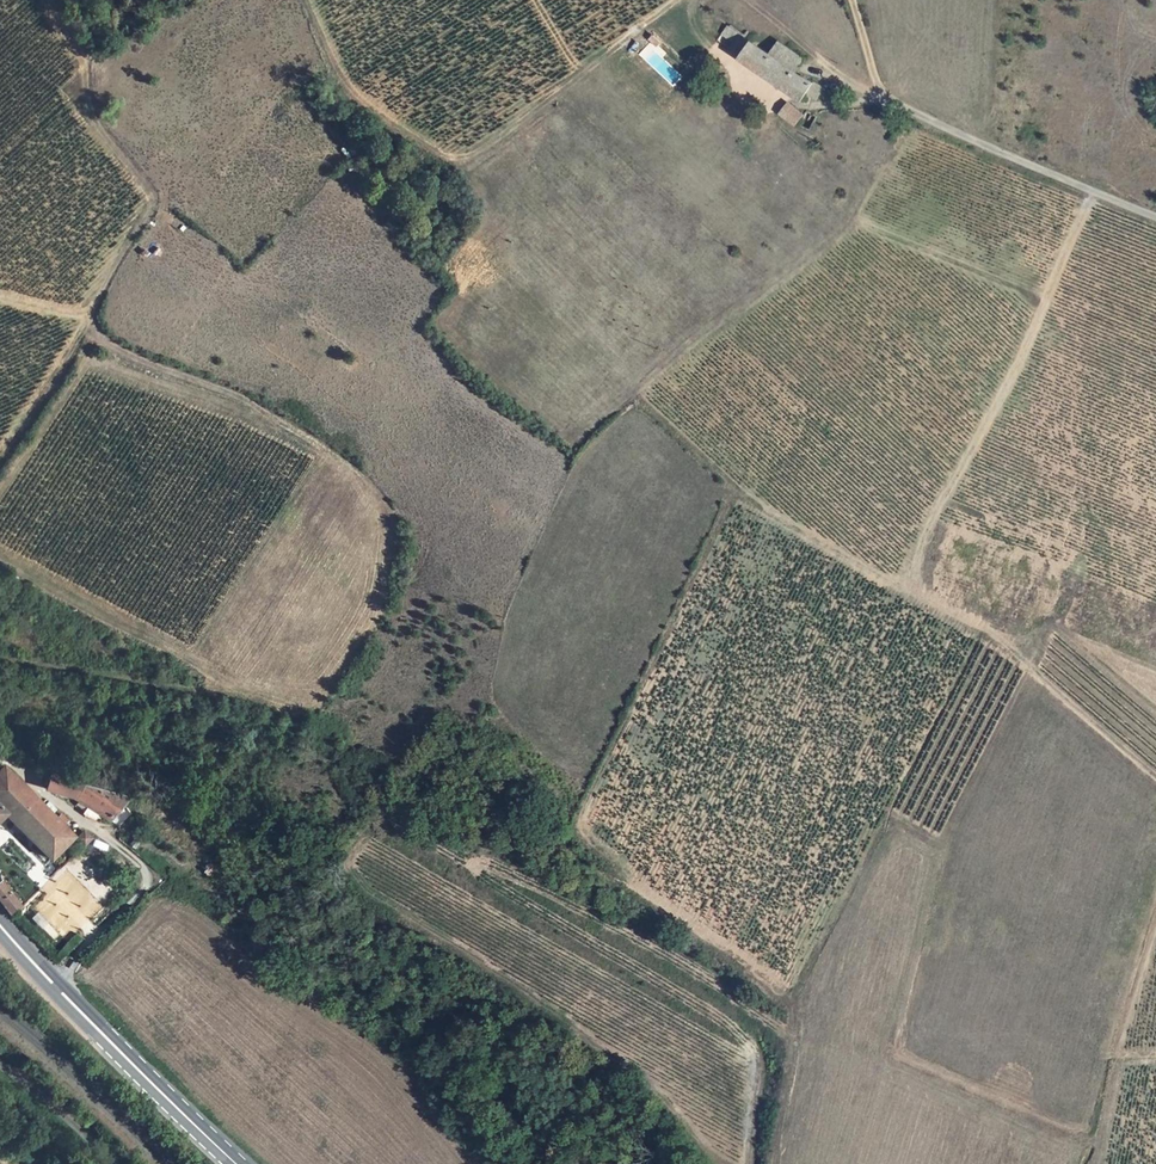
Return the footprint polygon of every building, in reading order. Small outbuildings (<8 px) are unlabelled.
[(817,98),(824,86),(796,70),(769,54),(761,48),(748,40),(733,32),(719,25),(714,32),(728,42),(724,49),(801,98),(805,91),(817,98)] [(777,41),(769,54),(796,70),(804,57),(777,41)] [(775,111),(789,121),(802,111),(783,100),(775,111)] [(14,780),(12,780),(0,789),(0,833),(11,825),(50,871),(74,851),(14,780)] [(144,814),(84,800),(56,793),(52,802),(82,810),(80,813),(92,822),(87,828),(98,836),(102,830),(113,839),(144,814)] [(83,845),(90,836),(81,828),(73,838),(83,845)] [(0,885),(0,905),(8,919),(19,911),(1,884),(0,885)]
